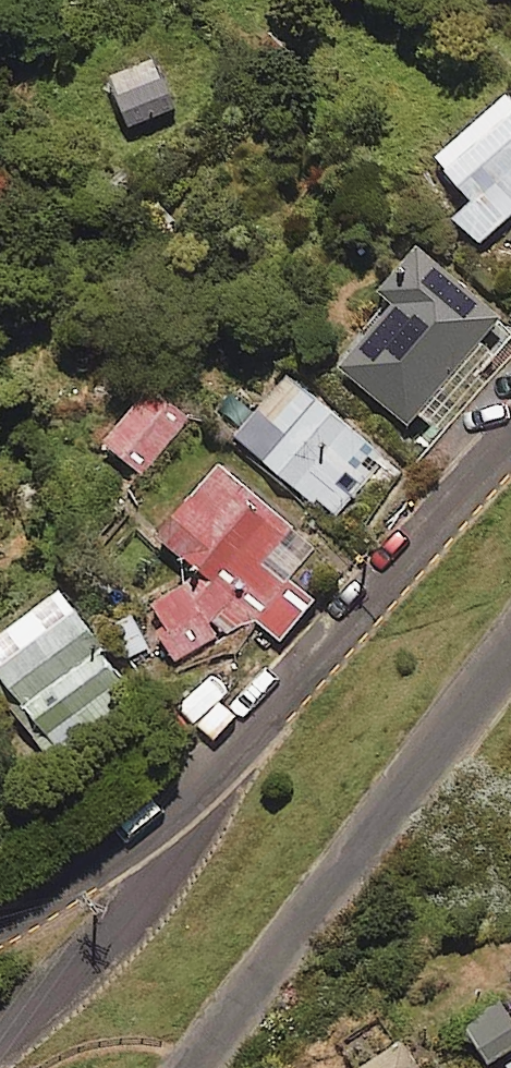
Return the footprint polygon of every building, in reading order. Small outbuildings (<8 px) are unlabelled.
[(503,81),(429,145),(470,192),(451,210),(476,239),(510,208),(510,90),(503,81)] [(499,311),(413,234),(374,277),(391,291),(333,356),(403,418),(499,311)] [(381,453),(285,366),(230,426),(326,513),(381,453)] [(185,409),(145,378),(100,434),(140,466),(185,409)] [(139,598),(170,658),(258,616),(275,632),(337,565),(216,452),(150,523),(198,568),(139,598)] [(56,579),(0,618),(0,687),(51,762),(140,700),(56,579)] [(216,697),(221,692),(194,668),(156,709),(183,734),(193,723),(212,740),(235,715),(216,697)] [(497,996),(462,1022),(489,1060),(510,1044),(510,1015),(497,996)] [(409,1027),(352,1065),(354,1067),(436,1067),(409,1027)]
